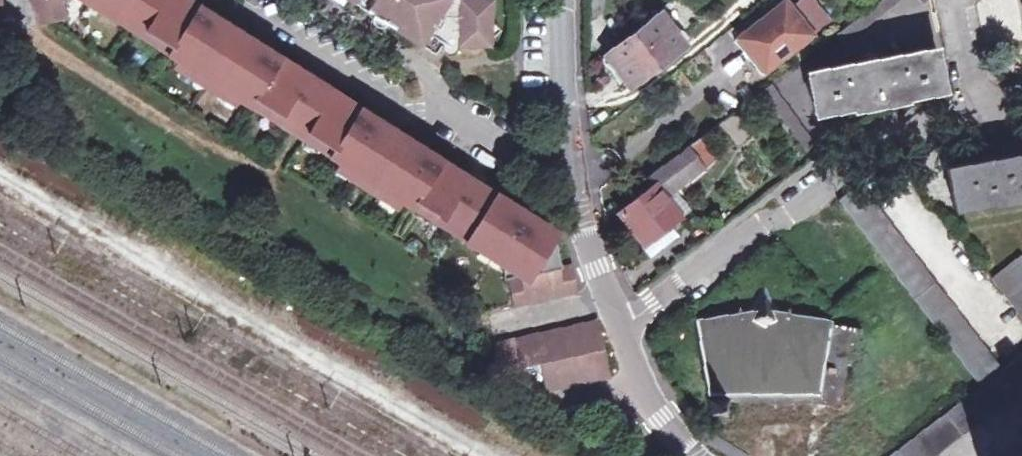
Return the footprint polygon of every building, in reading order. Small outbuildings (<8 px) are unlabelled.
[(9,39),(0,0),(0,41),(9,39)] [(282,134),(283,133),(301,145),(496,270),(501,287),(504,286),(510,314),(574,299),(567,272),(557,274),(546,230),(182,0),(32,0),(39,32),(68,26),(64,5),(75,2),(282,134)] [(429,51),(435,41),(442,45),(440,48),(441,51),(442,52),(444,54),(446,55),(448,55),(450,54),(452,54),(454,51),(454,49),(454,44),(488,45),(490,0),(347,0),(429,51)] [(837,32),(844,42),(900,0),(879,0),(837,32)] [(764,71),(810,34),(786,4),(763,22),(760,20),(738,39),(764,71)] [(626,86),(682,43),(658,13),(603,55),(626,86)] [(435,55),(440,48),(442,45),(435,41),(429,51),(435,55)] [(815,113),(852,107),(853,110),(906,100),(906,97),(942,91),(935,49),(808,71),(815,113)] [(809,162),(818,155),(770,82),(761,89),(809,162)] [(713,125),(687,145),(702,166),(729,146),(713,125)] [(655,234),(660,240),(672,231),(667,225),(679,216),(663,196),(702,166),(687,145),(648,174),(654,183),(617,212),(641,244),(655,234)] [(995,206),(996,209),(1021,205),(1021,155),(946,167),(953,213),(995,206)] [(655,234),(641,244),(648,252),(662,242),(660,240),(655,234)] [(1021,324),(1021,265),(1018,259),(989,280),(1021,324)] [(725,420),(729,401),(732,388),(808,389),(807,402),(836,409),(860,333),(782,317),(764,286),(749,314),(700,323),(714,397),(706,396),(709,418),(725,420)] [(535,398),(602,383),(590,326),(485,349),(491,378),(529,370),(535,398)] [(999,372),(979,387),(887,455),(934,455),(1021,390),(1021,354),(999,372)] [(732,388),(729,401),(807,402),(808,389),(732,388)]
